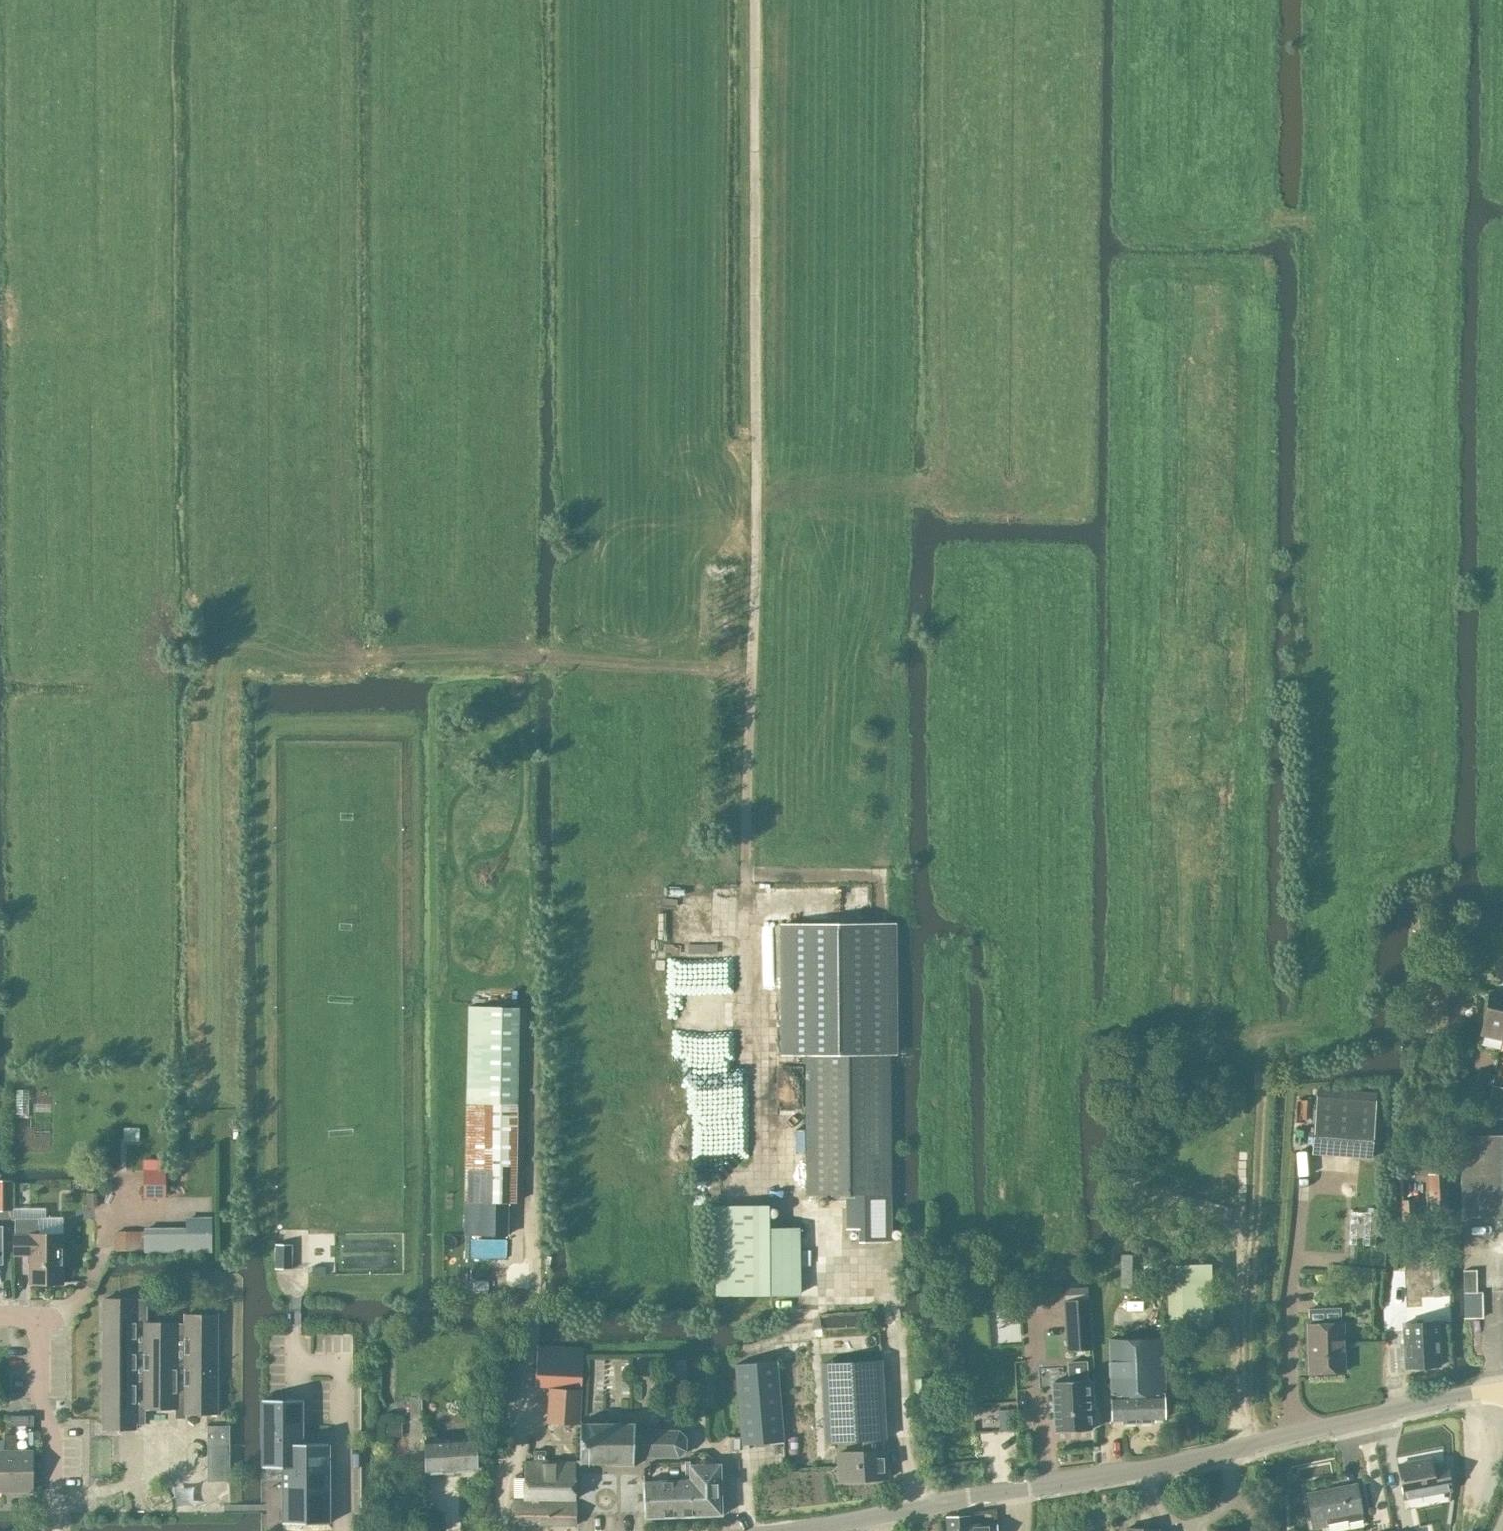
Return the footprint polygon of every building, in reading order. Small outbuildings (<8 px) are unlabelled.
[(780,923),(781,1054),(898,1053),(897,922),(780,923)] [(1501,1040),(1502,1032),(1502,1001),(1499,1000),(1500,995),(1489,992),(1480,1035),(1501,1040)] [(466,1103),(464,1202),(465,1202),(515,1203),(516,1203),(517,1104),(519,1007),(468,1006),(466,1103)] [(846,1228),(862,1228),(862,1241),(891,1241),(890,1054),(806,1055),(807,1196),(847,1195),(846,1228)] [(1476,1081),(1492,1084),(1494,1074),(1478,1071),(1476,1081)] [(1491,1091),(1491,1093),(1487,1111),(1502,1114),(1502,1093),(1491,1091)] [(1482,1097),(1467,1094),(1464,1107),(1479,1110),(1482,1097)] [(1317,1095),(1312,1153),(1372,1158),(1377,1100),(1317,1095)] [(124,1141),(139,1141),(140,1128),(124,1128),(124,1141)] [(143,1160),(143,1170),(166,1170),(166,1160),(143,1160)] [(1459,1161),(1460,1199),(1481,1199),(1481,1161),(1459,1161)] [(1481,1199),(1502,1199),(1502,1161),(1481,1161),(1481,1199)] [(1448,1173),(1428,1174),(1429,1219),(1449,1218),(1448,1173)] [(0,1180),(0,1211),(11,1211),(11,1180),(0,1180)] [(1402,1222),(1417,1220),(1415,1199),(1400,1200),(1402,1222)] [(28,1283),(62,1283),(62,1234),(39,1234),(39,1218),(14,1218),(14,1255),(28,1255),(28,1283)] [(768,1228),(715,1228),(715,1294),(771,1294),(801,1294),(800,1227),(768,1228)] [(137,1231),(116,1231),(115,1251),(137,1251),(137,1231)] [(276,1244),(275,1268),(292,1269),(292,1244),(276,1244)] [(1121,1254),(1120,1287),(1142,1288),(1143,1254),(1121,1254)] [(1464,1317),(1482,1317),(1482,1292),(1475,1292),(1475,1271),(1464,1271),(1464,1317)] [(217,1414),(217,1314),(183,1314),(183,1322),(146,1322),(146,1299),(103,1299),(103,1429),(135,1429),(135,1424),(145,1424),(145,1409),(175,1409),(175,1418),(186,1418),(186,1414),(217,1414)] [(1065,1302),(1068,1350),(1092,1348),(1089,1300),(1065,1302)] [(1405,1367),(1440,1365),(1437,1322),(1402,1324),(1405,1367)] [(1309,1372),(1343,1371),(1341,1324),(1308,1325),(1309,1372)] [(1161,1339),(1135,1339),(1109,1340),(1111,1420),(1122,1419),(1122,1423),(1153,1422),(1153,1418),(1163,1418),(1161,1339)] [(538,1345),(536,1385),(581,1386),(582,1386),(583,1355),(583,1347),(538,1345)] [(742,1445),(783,1441),(776,1360),(735,1364),(742,1445)] [(847,1382),(821,1384),(824,1442),(862,1439),(863,1451),(837,1453),(838,1481),(888,1478),(886,1450),(885,1450),(883,1420),(875,1420),(873,1383),(881,1382),(880,1360),(861,1361),(846,1362),(847,1382)] [(1054,1432),(1091,1430),(1087,1360),(1067,1361),(1068,1380),(1051,1381),(1054,1432)] [(517,1388),(517,1370),(504,1370),(503,1388),(517,1388)] [(914,1378),(914,1393),(927,1393),(927,1378),(914,1378)] [(549,1390),(548,1421),(579,1423),(579,1417),(581,1391),(549,1390)] [(410,1397),(410,1418),(422,1418),(422,1397),(410,1397)] [(284,1523),(330,1524),(331,1442),(302,1442),(304,1399),(263,1399),(263,1467),(285,1468),(284,1523)] [(476,1401),(476,1419),(488,1419),(488,1401),(476,1401)] [(23,1415),(10,1415),(10,1425),(23,1425),(23,1415)] [(386,1423),(387,1437),(402,1437),(402,1422),(386,1423)] [(576,1459),(575,1462),(578,1462),(578,1465),(581,1465),(581,1462),(591,1462),(591,1465),(594,1465),(594,1462),(604,1462),(604,1465),(606,1465),(607,1462),(617,1462),(617,1465),(619,1465),(619,1462),(629,1463),(629,1466),(632,1466),(632,1453),(678,1455),(685,1448),(685,1436),(679,1428),(634,1427),(634,1423),(579,1423),(578,1459),(576,1459)] [(226,1425),(207,1426),(207,1447),(230,1446),(229,1425),(226,1425)] [(10,1434),(4,1434),(4,1442),(10,1442),(15,1442),(15,1434),(10,1434)] [(426,1472),(477,1469),(475,1437),(424,1440),(426,1472)] [(10,1442),(4,1442),(4,1449),(0,1450),(0,1491),(10,1491),(10,1442)] [(10,1442),(10,1491),(33,1491),(33,1449),(15,1450),(15,1442),(10,1442)] [(523,1461),(523,1473),(531,1474),(531,1476),(543,1476),(543,1482),(560,1483),(559,1499),(574,1499),(574,1461),(546,1461),(546,1450),(534,1451),(534,1461),(523,1461)] [(1403,1498),(1451,1489),(1446,1463),(1431,1466),(1430,1459),(1397,1465),(1403,1498)] [(719,1463),(689,1464),(689,1480),(691,1515),(721,1514),(719,1463)] [(537,1499),(559,1499),(560,1483),(543,1482),(543,1476),(531,1476),(531,1474),(523,1473),(523,1499),(531,1498),(531,1499),(512,1500),(512,1525),(576,1525),(575,1501),(537,1501),(537,1499)] [(663,1480),(643,1481),(644,1513),(644,1517),(665,1516),(673,1516),(691,1515),(689,1480),(684,1480),(671,1480),(663,1480)] [(1355,1483),(1306,1493),(1312,1523),(1313,1529),(1329,1526),(1329,1524),(1348,1520),(1349,1522),(1362,1519),(1361,1513),(1355,1483)] [(947,1518),(947,1530),(988,1530),(988,1525),(969,1525),(969,1517),(947,1518)]
